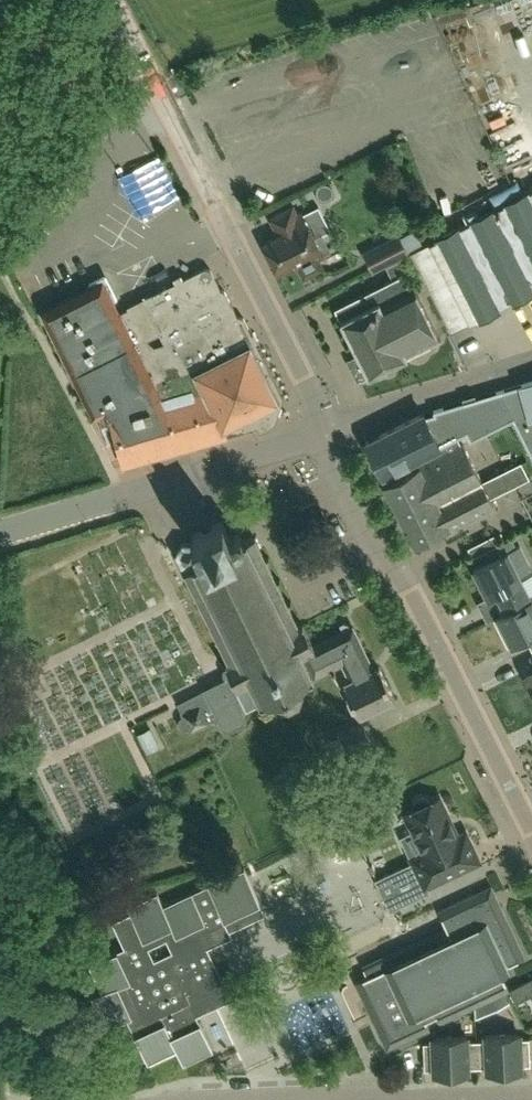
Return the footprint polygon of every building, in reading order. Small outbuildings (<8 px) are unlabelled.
[(406,240),(455,337),(531,299),(531,119),(493,139),(472,149),(469,151),(468,150),(467,151),(491,199),(408,240),(406,240)] [(438,188),(427,193),(437,213),(448,208),(438,188)] [(317,258),(329,252),(320,235),(313,238),(300,213),(295,215),(291,208),(270,219),(278,235),(262,243),(277,272),(293,264),(295,269),(297,268),(302,278),(322,268),(317,258)] [(408,253),(399,236),(362,255),(371,272),(408,253)] [(349,369),(350,368),(356,380),(365,376),(366,377),(439,340),(411,284),(407,286),(400,275),(405,272),(399,260),(385,267),(390,278),(336,305),(342,317),(337,319),(354,353),(351,355),(352,357),(344,360),(349,369)] [(120,463),(255,426),(269,419),(275,401),(274,398),(276,391),(270,377),(263,375),(261,372),(263,365),(257,351),(250,349),(245,338),(251,335),(250,333),(242,318),(236,316),(230,304),(229,304),(223,291),(219,290),(214,279),(214,280),(209,270),(203,268),(123,304),(124,306),(115,311),(98,277),(37,308),(90,415),(93,414),(97,423),(109,420),(120,463)] [(369,449),(382,474),(466,432),(470,440),(512,418),(531,457),(531,381),(433,410),(434,413),(424,415),(423,413),(366,442),(369,449)] [(384,483),(400,515),(414,543),(443,528),(446,533),(496,508),(463,443),(384,483)] [(195,545),(183,544),(176,553),(180,564),(195,566),(184,571),(228,661),(239,684),(234,686),(240,698),(244,707),(245,709),(259,702),(260,703),(274,696),(277,699),(280,701),(284,701),(288,701),(291,700),(294,698),(297,694),(298,691),(298,687),(298,684),(341,663),(329,638),(312,646),(301,624),(297,626),(254,537),(243,542),(239,535),(236,534),(230,536),(221,522),(192,536),(195,545)] [(531,600),(531,598),(531,599),(519,575),(531,569),(519,545),(514,547),(510,538),(478,554),(483,563),(472,569),(486,597),(495,592),(505,612),(496,616),(496,617),(493,619),(494,619),(531,600)] [(524,579),(531,594),(531,574),(524,579)] [(494,619),(507,645),(509,643),(510,644),(527,636),(531,637),(531,600),(494,619)] [(329,638),(341,663),(349,680),(342,683),(359,716),(394,697),(377,666),(372,668),(352,627),(349,628),(348,625),(343,623),(339,625),(342,631),(329,638)] [(227,731),(229,730),(241,725),(243,724),(244,722),(245,720),(244,718),(244,716),(241,709),(244,707),(240,698),(234,686),(239,684),(228,661),(223,663),(225,667),(224,668),(223,669),(222,670),(221,672),(221,674),(221,675),(223,679),(201,689),(201,691),(175,704),(179,712),(178,713),(180,717),(178,718),(177,720),(176,722),(177,724),(177,726),(178,728),(180,729),(182,730),(184,729),(186,729),(188,733),(216,719),(220,727),(221,729),(223,730),(225,731),(227,731)] [(345,750),(369,738),(361,723),(338,735),(345,750)] [(155,726),(141,733),(151,756),(166,750),(155,726)] [(426,890),(424,886),(478,861),(464,832),(456,836),(455,833),(452,835),(444,818),(447,816),(438,797),(428,802),(426,799),(423,797),(420,797),(417,798),(414,800),(412,802),(412,806),(412,809),(403,813),(423,857),(375,880),(388,908),(426,890)] [(227,929),(264,912),(243,867),(162,905),(156,892),(126,906),(128,912),(110,921),(122,947),(87,964),(100,992),(90,997),(104,1028),(125,1018),(146,1063),(175,1049),(182,1064),(212,1050),(193,1010),(213,1000),(209,991),(222,984),(205,948),(231,936),(227,929)] [(477,925),(498,969),(523,957),(490,886),(437,911),(450,937),(449,937),(449,938),(477,925)] [(508,990),(498,969),(477,925),(449,938),(449,937),(355,982),(385,1048),(429,1027),(425,1020),(435,1016),(438,1023),(508,990)] [(508,990),(514,1003),(529,996),(531,1001),(531,978),(508,990)] [(475,1040),(476,1067),(485,1066),(485,1071),(490,1071),(490,1074),(502,1073),(502,1070),(520,1069),(520,1065),(529,1065),(528,1038),(519,1039),(519,1034),(483,1036),(484,1040),(475,1040)] [(476,1067),(475,1040),(466,1041),(466,1036),(430,1038),(431,1042),(422,1043),(423,1069),(432,1069),(432,1073),(450,1072),(450,1075),(462,1075),(462,1072),(467,1072),(467,1067),(476,1067)]
